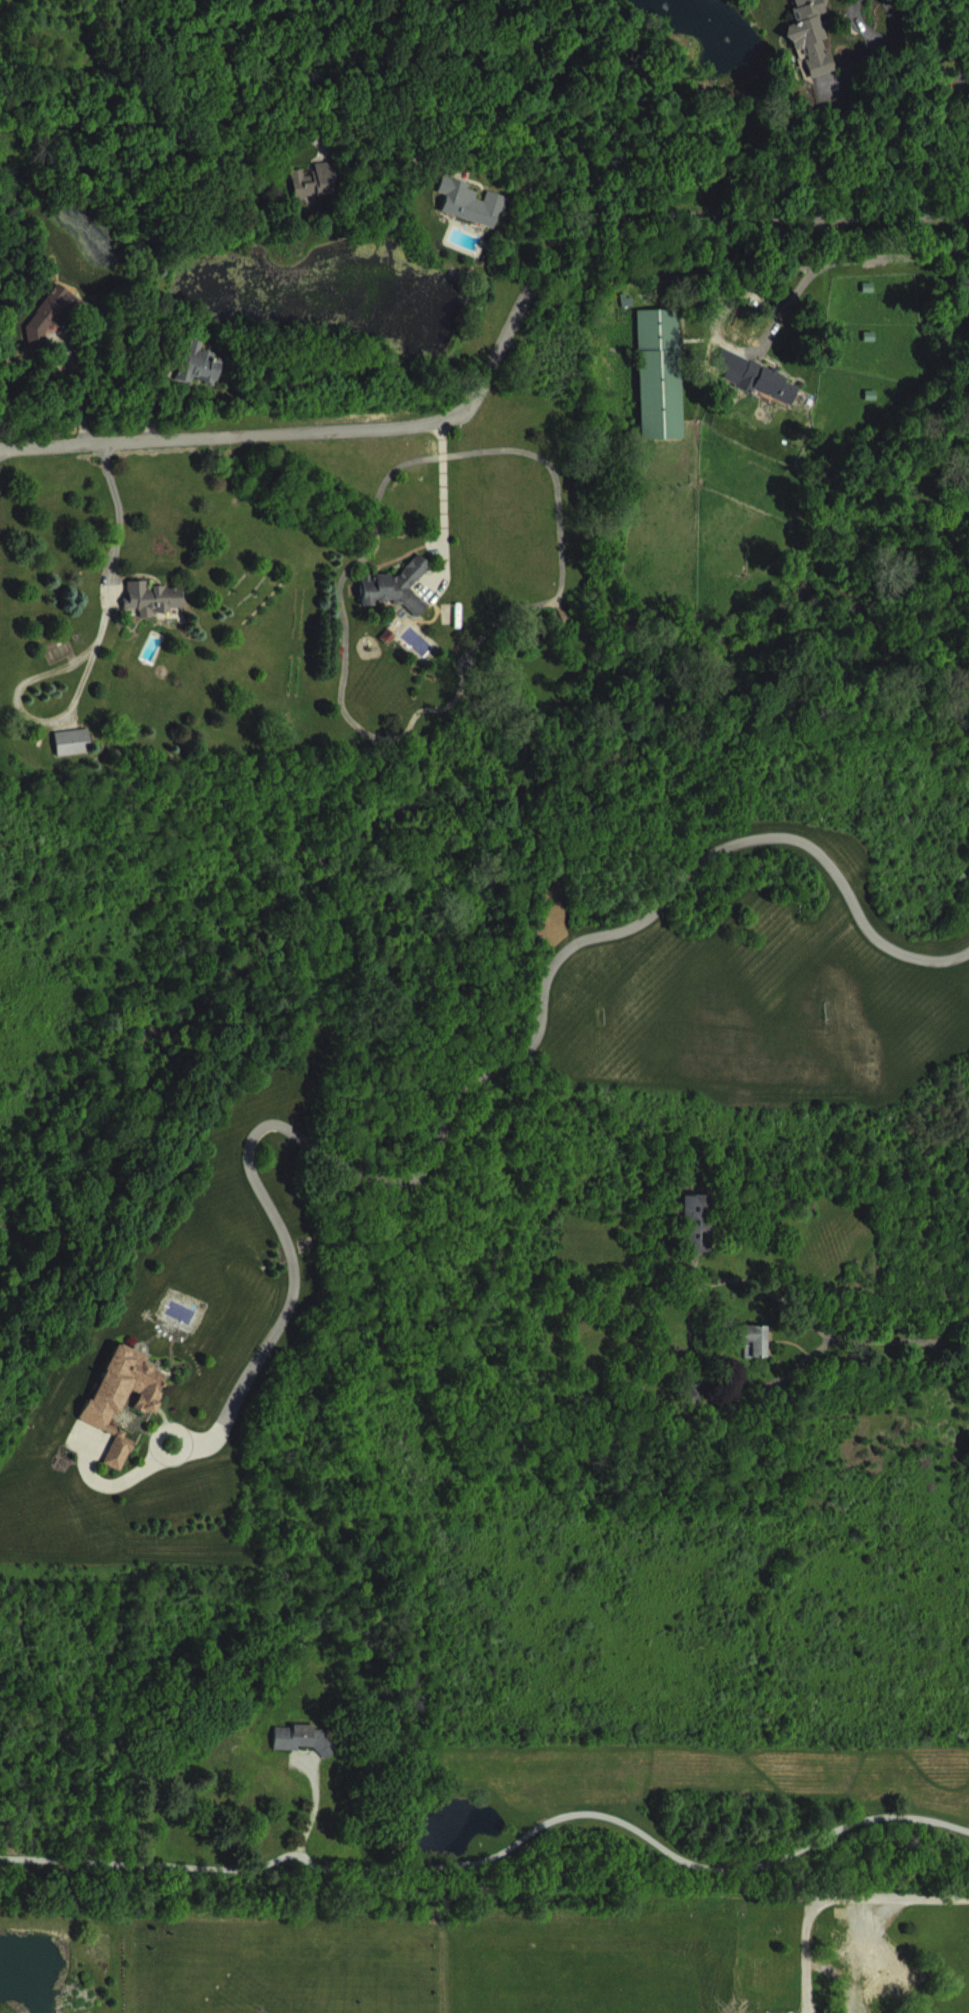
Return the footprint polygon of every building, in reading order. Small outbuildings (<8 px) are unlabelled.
[(298,217),(321,215),(321,211),(341,210),(339,177),(313,179),(314,185),(296,186),(298,217)] [(500,244),(509,212),(490,206),(487,216),(480,215),(481,208),(472,205),(474,199),(446,192),(442,208),(450,210),(445,229),(500,244)] [(25,356),(42,367),(60,339),(65,343),(83,315),(60,301),(25,356)] [(644,455),(688,454),(686,353),(685,353),(685,325),(642,326),(644,455)] [(226,378),(218,376),(219,368),(205,365),(207,358),(197,355),(194,364),(186,362),(178,395),(197,400),(198,396),(220,402),(226,378)] [(796,421),(804,403),(789,396),(790,393),(739,371),(729,394),(758,407),(759,405),(796,421)] [(367,591),(368,618),(399,618),(403,620),(408,620),(423,633),(433,620),(415,606),(437,580),(423,568),(401,595),(395,590),(367,591)] [(187,602),(152,603),(152,597),(130,597),(131,625),(144,624),(145,634),(158,633),(158,630),(175,629),(174,624),(188,624),(187,602)] [(60,749),(63,773),(97,768),(93,744),(60,749)] [(689,1211),(688,1268),(714,1269),(715,1211),(689,1211)] [(772,1374),(773,1341),(742,1341),(742,1361),(751,1361),(750,1373),(772,1374)] [(122,1451),(110,1480),(128,1487),(141,1457),(130,1453),(133,1448),(115,1441),(120,1428),(125,1431),(136,1405),(147,1409),(141,1424),(159,1431),(175,1392),(161,1386),(165,1377),(121,1359),(88,1437),(122,1451)] [(280,1765),(304,1766),(304,1763),(328,1764),(328,1772),(341,1772),(341,1758),(336,1758),(336,1746),(321,1746),(321,1743),(281,1741),(280,1765)]
